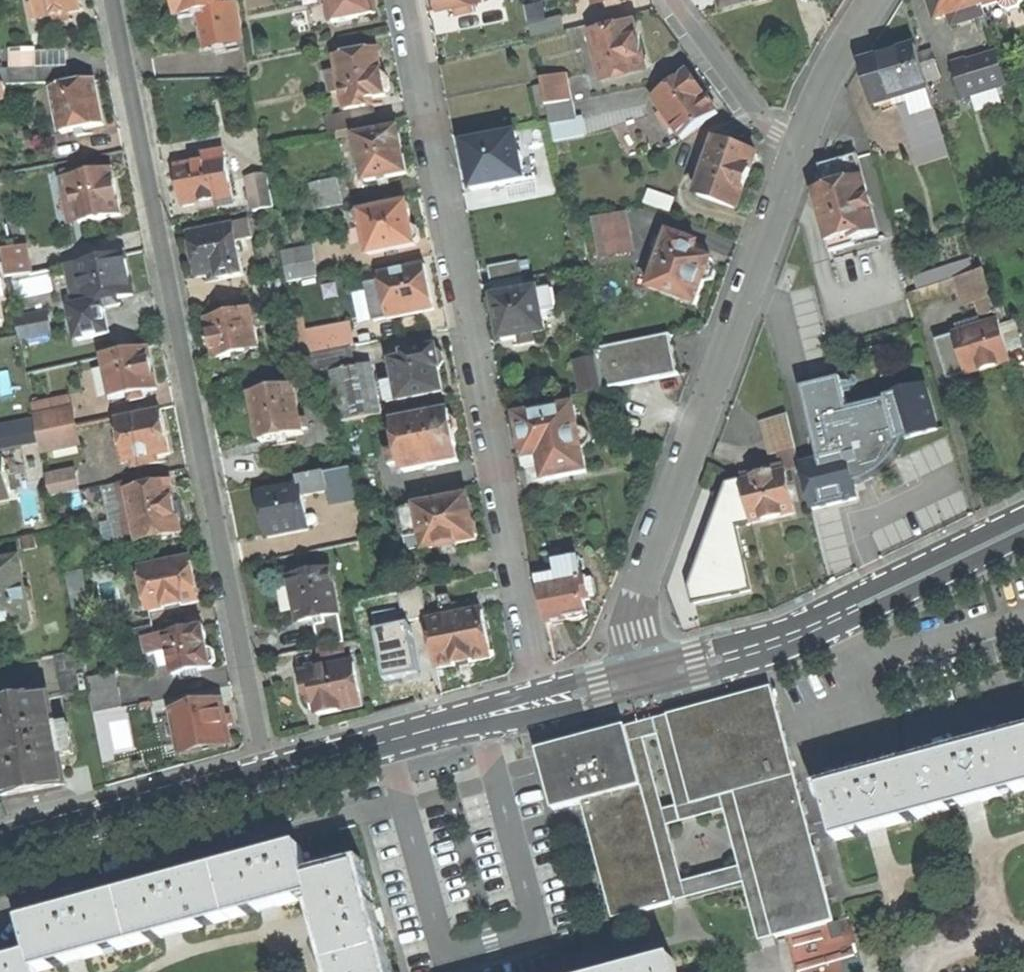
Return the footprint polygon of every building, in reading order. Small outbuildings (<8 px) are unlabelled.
[(40,19),(83,10),(81,0),(36,0),(40,19)] [(180,15),(200,11),(224,7),(223,0),(177,0),(180,15)] [(333,22),(377,14),(374,0),(329,0),(333,22)] [(438,3),(441,6),(443,6),(444,10),(458,7),(474,4),(485,2),(485,0),(437,0),(438,3)] [(981,0),(931,0),(938,20),(950,15),(982,5),(981,0)] [(982,5),(983,8),(1001,3),(1009,0),(981,0),(982,5)] [(1023,0),(1009,0),(1001,3),(1003,9),(1010,12),(1021,9),(1023,3),(1023,1),(1023,0)] [(527,6),(531,23),(544,19),(540,3),(527,6)] [(239,4),(224,7),(200,11),(207,47),(245,40),(239,4)] [(476,11),(474,4),(458,7),(459,15),(476,11)] [(983,8),(982,5),(950,15),(954,25),(985,15),(983,8)] [(531,23),(534,36),(564,29),(561,15),(544,19),(531,23)] [(636,18),(592,29),(605,77),(648,67),(642,42),(636,18)] [(887,56),(863,64),(876,105),(894,100),(895,105),(900,103),(931,94),(926,76),(921,58),(918,47),(887,56)] [(9,49),(10,69),(36,68),(36,53),(36,48),(9,49)] [(343,91),(346,111),(375,106),(374,99),(387,96),(387,91),(388,91),(391,88),(389,78),(385,75),(383,76),(381,65),(378,49),(336,56),(339,72),(343,91)] [(68,52),(36,53),(36,68),(68,67),(68,52)] [(966,64),(961,65),(962,68),(954,70),(963,99),(974,95),(996,88),(1008,84),(998,53),(966,64)] [(933,54),(921,58),(926,76),(939,73),(933,54)] [(951,63),(954,70),(962,68),(961,65),(966,64),(965,59),(951,63)] [(10,84),(10,69),(4,69),(4,65),(0,65),(0,85),(5,84),(10,84)] [(10,69),(10,84),(69,82),(68,67),(36,68),(10,69)] [(334,93),(343,91),(339,72),(330,73),(334,93)] [(689,74),(655,99),(683,138),(718,113),(703,94),(689,74)] [(546,106),(547,106),(571,101),(566,76),(542,81),(543,86),(546,106)] [(53,89),(62,133),(103,125),(100,105),(95,81),(53,89)] [(538,107),(546,106),(543,86),(534,88),(538,107)] [(1001,103),(996,88),(974,95),(978,110),(1001,103)] [(940,122),(931,94),(900,103),(915,151),(943,143),(937,123),(940,122)] [(547,106),(551,125),(576,121),(572,101),(571,101),(547,106)] [(379,125),(375,106),(346,111),(328,114),(331,133),(379,125)] [(583,119),(576,121),(551,125),(554,141),(586,135),(583,119)] [(357,138),(366,182),(407,174),(403,152),(399,130),(357,138)] [(510,136),(465,145),(469,167),(473,189),(491,186),(491,187),(503,185),(503,184),(525,180),(522,168),(520,154),(514,155),(510,136)] [(699,195),(740,209),(749,183),(759,155),(717,141),(699,195)] [(180,188),(184,207),(233,198),(224,152),(214,154),(215,160),(177,168),(180,188)] [(864,178),(858,156),(832,163),(820,166),(827,189),(864,178)] [(533,166),(522,168),(525,180),(535,178),(533,166)] [(91,169),(62,175),(69,210),(77,209),(80,224),(121,216),(117,193),(113,171),(93,175),(91,169)] [(248,180),(254,212),(274,208),(267,176),(248,180)] [(880,233),(864,178),(827,189),(815,192),(829,242),(853,235),(855,240),(880,233)] [(311,185),(316,211),(343,206),(338,179),(311,185)] [(675,199),(649,190),(645,204),(671,212),(675,199)] [(362,213),(370,255),(417,246),(416,243),(418,243),(420,239),(419,229),(415,226),(413,227),(411,217),(408,204),(362,213)] [(592,219),(600,257),(632,250),(624,212),(592,219)] [(249,223),(190,235),(194,257),(198,277),(211,275),(212,282),(243,275),(237,242),(252,238),(249,223)] [(670,234),(650,289),(697,306),(703,290),(706,282),(707,282),(714,279),(717,273),(713,266),(712,266),(714,261),(696,254),(699,245),(670,234)] [(856,246),(855,240),(853,235),(829,242),(832,252),(856,246)] [(3,251),(9,279),(32,274),(27,247),(3,251)] [(283,254),(289,282),(318,277),(313,248),(283,254)] [(71,282),(76,306),(104,301),(119,298),(133,295),(129,274),(125,256),(68,267),(71,282)] [(914,277),(918,290),(957,278),(969,275),(975,273),(971,260),(914,277)] [(492,283),(522,278),(519,263),(490,268),(492,283)] [(371,292),(376,320),(435,310),(430,288),(426,266),(380,274),(383,290),(371,292)] [(984,270),(975,273),(969,275),(978,303),(983,318),(997,313),(984,270)] [(978,303),(969,275),(957,278),(960,290),(965,307),(978,303)] [(525,293),(522,278),(492,283),(495,299),(525,293)] [(912,305),(960,290),(957,278),(918,290),(909,293),(912,305)] [(62,309),(71,308),(71,307),(76,306),(71,282),(57,285),(62,309)] [(525,293),(495,299),(498,319),(502,340),(520,337),(522,345),(534,343),(532,335),(546,332),(542,313),(555,310),(551,288),(525,293)] [(120,304),(119,298),(104,301),(105,307),(120,304)] [(110,333),(105,307),(104,301),(76,306),(71,307),(71,308),(77,340),(110,333)] [(253,309),(207,319),(210,336),(207,341),(208,344),(208,347),(212,350),(213,350),(215,360),(234,356),(236,366),(263,361),(253,309)] [(17,319),(21,339),(50,333),(46,314),(17,319)] [(1014,322),(1001,326),(1009,352),(1022,348),(1014,322)] [(1000,323),(957,336),(969,374),(988,368),(1012,361),(1009,352),(1001,326),(1000,323)] [(299,335),(303,357),(350,347),(355,346),(350,325),(299,335)] [(605,349),(613,388),(679,375),(671,335),(605,349)] [(938,341),(949,379),(969,374),(957,336),(938,341)] [(332,369),(333,373),(354,369),(350,347),(303,357),(307,374),(332,369)] [(149,348),(105,357),(114,399),(130,396),(131,401),(144,399),(143,393),(158,390),(153,366),(149,348)] [(384,384),(388,403),(443,392),(440,375),(439,369),(441,369),(441,367),(442,367),(445,362),(443,353),(439,350),(437,350),(437,348),(404,354),(406,359),(393,362),(396,382),(384,384)] [(595,358),(574,362),(580,392),(601,388),(595,358)] [(333,373),(342,422),(381,415),(373,372),(366,367),(354,369),(333,373)] [(855,485),(865,482),(847,411),(850,411),(842,379),(802,389),(820,461),(847,454),(855,485)] [(886,397),(887,401),(898,442),(906,439),(923,435),(939,430),(926,386),(886,397)] [(295,388),(253,396),(258,419),(262,442),(304,434),(303,431),(302,423),(295,388)] [(34,405),(36,417),(71,410),(68,398),(34,405)] [(904,444),(906,439),(898,442),(887,401),(850,411),(847,411),(865,482),(870,480),(877,476),(882,472),(887,468),(892,463),(895,459),(899,455),(901,450),(904,444)] [(575,406),(517,417),(522,444),(527,470),(542,468),(545,481),(587,472),(583,449),(585,448),(587,446),(589,444),(590,441),(590,438),(590,435),(588,433),(586,432),(584,430),(582,430),(579,430),(575,406)] [(38,433),(39,435),(77,427),(74,409),(71,410),(36,417),(35,417),(38,433)] [(119,421),(127,463),(133,462),(134,469),(160,463),(159,457),(171,455),(167,434),(162,412),(119,421)] [(450,412),(396,422),(401,451),(390,453),(392,467),(404,464),(405,471),(459,461),(455,441),(454,433),(455,433),(458,429),(456,420),(452,417),(450,417),(450,412)] [(777,451),(795,446),(788,415),(762,421),(769,452),(777,451)] [(38,433),(35,417),(0,424),(0,441),(38,433)] [(41,444),(42,451),(80,443),(77,427),(39,435),(41,444)] [(41,444),(39,435),(38,433),(0,441),(0,452),(41,444)] [(801,468),(795,446),(777,451),(781,466),(784,465),(786,472),(801,468)] [(855,485),(847,454),(820,461),(802,465),(814,511),(836,505),(858,499),(855,485)] [(0,461),(0,503),(12,500),(4,461),(0,461)] [(742,483),(751,523),(774,518),(795,513),(786,472),(784,465),(781,466),(773,468),(774,475),(742,483)] [(351,469),(326,473),(330,492),(328,492),(330,503),(357,498),(351,469)] [(47,477),(51,497),(80,491),(76,471),(47,477)] [(301,488),(302,497),(328,492),(330,492),(326,473),(299,479),(300,488),(301,488)] [(117,543),(139,538),(129,493),(127,483),(103,488),(110,522),(102,524),(105,540),(116,538),(117,543)] [(751,524),(751,523),(742,483),(730,485),(706,548),(692,589),(695,604),(752,591),(737,528),(751,524)] [(139,538),(139,541),(180,533),(175,507),(170,484),(129,493),(139,538)] [(307,519),(302,497),(301,488),(300,488),(261,496),(265,516),(269,537),(309,529),(308,527),(307,519)] [(469,498),(401,512),(406,540),(423,536),(426,551),(441,548),(441,550),(458,546),(458,545),(477,541),(476,539),(478,535),(476,522),(473,520),(472,517),(469,498)] [(314,517),(307,519),(308,527),(316,526),(318,522),(317,519),(314,517)] [(142,569),(151,612),(200,602),(195,578),(191,559),(142,569)] [(0,564),(0,628),(30,622),(18,560),(0,564)] [(537,583),(544,625),(566,621),(566,622),(575,622),(578,622),(581,621),(584,619),(586,617),(588,617),(585,601),(591,600),(589,590),(587,579),(583,580),(579,561),(556,566),(559,579),(537,583)] [(299,622),(325,617),(339,614),(340,614),(331,569),(290,577),(295,600),(299,622)] [(70,593),(85,590),(81,571),(66,574),(70,593)] [(92,589),(85,590),(70,593),(75,617),(97,613),(92,589)] [(409,621),(427,618),(426,612),(422,589),(403,593),(409,621)] [(427,618),(438,670),(467,664),(490,660),(481,612),(442,620),(440,609),(426,612),(427,618)] [(316,626),(320,649),(342,644),(345,644),(339,614),(325,617),(326,624),(316,626)] [(420,669),(411,625),(376,631),(386,681),(403,678),(402,673),(409,671),(420,669)] [(134,631),(136,640),(155,636),(153,627),(134,631)] [(205,627),(145,639),(149,656),(169,652),(173,675),(185,673),(200,670),(212,668),(212,666),(217,662),(214,651),(209,649),(207,638),(205,627)] [(317,649),(320,666),(345,660),(342,644),(320,649),(317,649)] [(55,658),(63,697),(89,692),(86,679),(81,653),(55,658)] [(316,695),(320,715),(343,710),(362,707),(354,664),(316,672),(309,673),(304,674),(308,696),(316,695)] [(201,676),(200,670),(185,673),(186,679),(201,676)] [(115,673),(86,679),(89,692),(93,713),(122,708),(115,673)] [(670,716),(693,804),(736,793),(775,937),(834,921),(772,689),(670,716)] [(0,706),(0,778),(4,800),(66,789),(60,758),(55,727),(49,697),(0,706)] [(184,711),(176,712),(184,751),(185,751),(186,756),(227,748),(226,743),(228,742),(224,727),(233,725),(231,717),(223,719),(221,712),(219,703),(197,708),(196,702),(183,704),(184,711)] [(775,937),(736,793),(693,804),(670,716),(627,728),(665,869),(674,903),(745,884),(761,941),(775,937)] [(104,751),(132,750),(131,722),(102,723),(104,751)] [(69,725),(55,727),(60,758),(74,756),(69,725)] [(558,747),(539,752),(555,811),(584,803),(615,919),(674,903),(665,869),(627,728),(595,737),(558,747)] [(921,765),(934,815),(968,806),(986,801),(1023,791),(1023,756),(1019,739),(970,752),(921,765)] [(824,791),(837,841),(871,832),(888,827),(934,815),(921,765),(875,778),(824,791)] [(259,859),(222,869),(235,917),(263,910),(281,905),(314,896),(310,882),(304,862),(300,848),(259,859)] [(326,856),(304,862),(310,882),(332,876),(326,856)] [(23,923),(33,957),(37,971),(70,962),(89,957),(168,936),(185,931),(235,917),(222,869),(169,884),(88,905),(23,923)] [(332,876),(310,882),(314,896),(318,911),(323,929),(332,963),(379,950),(368,910),(357,869),(332,876)] [(379,950),(332,963),(334,971),(385,971),(379,950)] [(37,971),(33,957),(0,966),(0,971),(37,971)] [(675,960),(630,971),(678,971),(675,960)]
